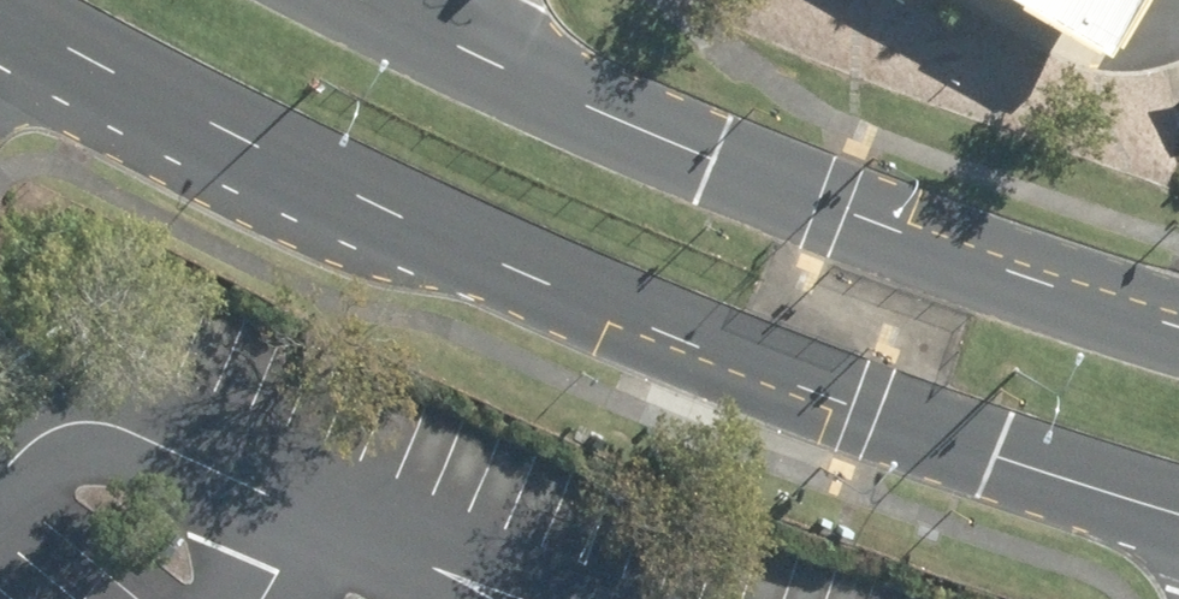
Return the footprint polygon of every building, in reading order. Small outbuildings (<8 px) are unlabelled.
[(1117,44),(1143,0),(1042,0),(1117,44)]
